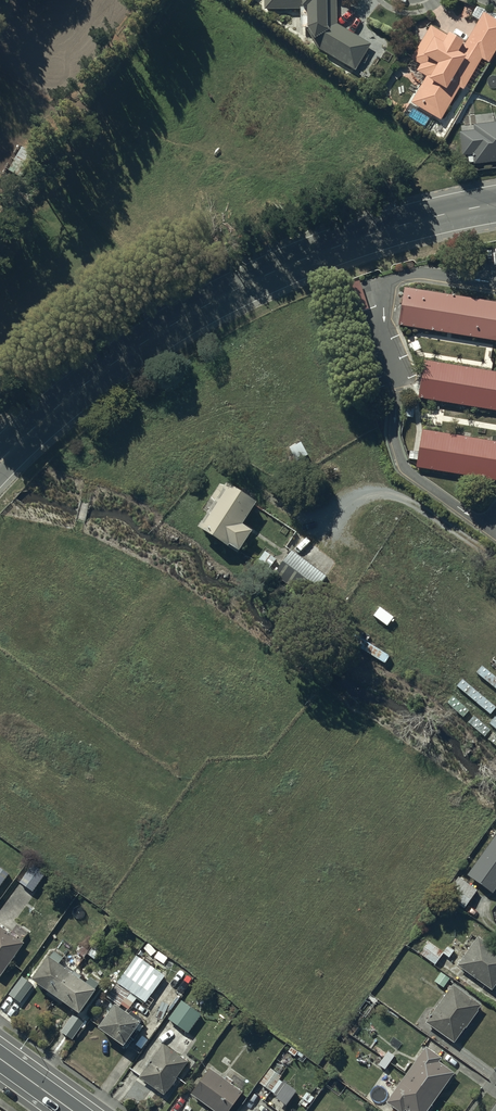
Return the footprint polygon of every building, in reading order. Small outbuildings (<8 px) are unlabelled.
[(337,5),(342,0),(265,0),(266,13),(305,12),(306,30),(317,53),(356,73),(372,48),(338,27),(337,5)] [(412,63),(421,68),(417,74),(427,80),(412,107),(442,124),(460,92),(463,95),(481,63),(489,67),(495,55),(495,24),(483,17),(465,50),(430,30),(412,63)] [(460,135),(462,159),(468,159),(469,166),(474,165),(474,168),(495,166),(495,126),(474,128),(475,134),(460,135)] [(404,285),(397,323),(495,339),(495,300),(404,285)] [(424,358),(418,394),(495,408),(495,371),(424,358)] [(422,427),(416,462),(495,476),(495,440),(422,427)] [(251,523),(241,517),(256,494),(225,475),(196,521),(227,541),(228,539),(237,544),(251,523)] [(326,573),(290,547),(275,568),(310,594),(326,573)] [(469,875),(493,893),(495,889),(495,837),(469,875)] [(32,861),(19,880),(33,890),(46,871),(32,861)] [(0,865),(0,885),(9,871),(0,865)] [(476,891),(459,879),(447,896),(464,908),(476,891)] [(23,940),(0,924),(0,973),(23,940)] [(478,940),(460,966),(492,989),(495,984),(495,953),(478,940)] [(442,953),(428,942),(420,952),(435,963),(442,953)] [(51,952),(46,949),(30,973),(79,1007),(97,980),(87,972),(84,976),(60,959),(63,955),(53,948),(51,952)] [(136,952),(116,980),(145,1000),(164,973),(136,952)] [(439,971),(432,980),(442,987),(449,978),(439,971)] [(21,975),(8,992),(20,1001),(33,983),(21,975)] [(116,981),(106,995),(112,999),(96,1021),(123,1040),(128,1032),(133,1036),(137,1030),(132,1027),(140,1017),(128,1008),(137,996),(116,981)] [(481,1005),(454,986),(428,1023),(455,1042),(481,1005)] [(181,997),(168,1017),(188,1030),(201,1011),(181,997)] [(74,1011),(61,1029),(72,1037),(72,1036),(75,1039),(79,1033),(76,1031),(80,1025),(83,1027),(88,1021),(74,1011)] [(151,1055),(141,1069),(138,1073),(164,1093),(188,1059),(162,1040),(151,1055)] [(426,1048),(407,1076),(437,1098),(454,1074),(438,1063),(441,1059),(426,1048)] [(385,1069),(393,1057),(385,1051),(377,1064),(385,1069)] [(270,1065),(259,1081),(277,1094),(285,1082),(279,1077),(281,1074),(270,1065)] [(190,1091),(216,1110),(226,1110),(241,1091),(208,1066),(190,1091)] [(407,1076),(388,1102),(400,1110),(403,1110),(406,1109),(408,1110),(427,1110),(437,1098),(407,1076)]
